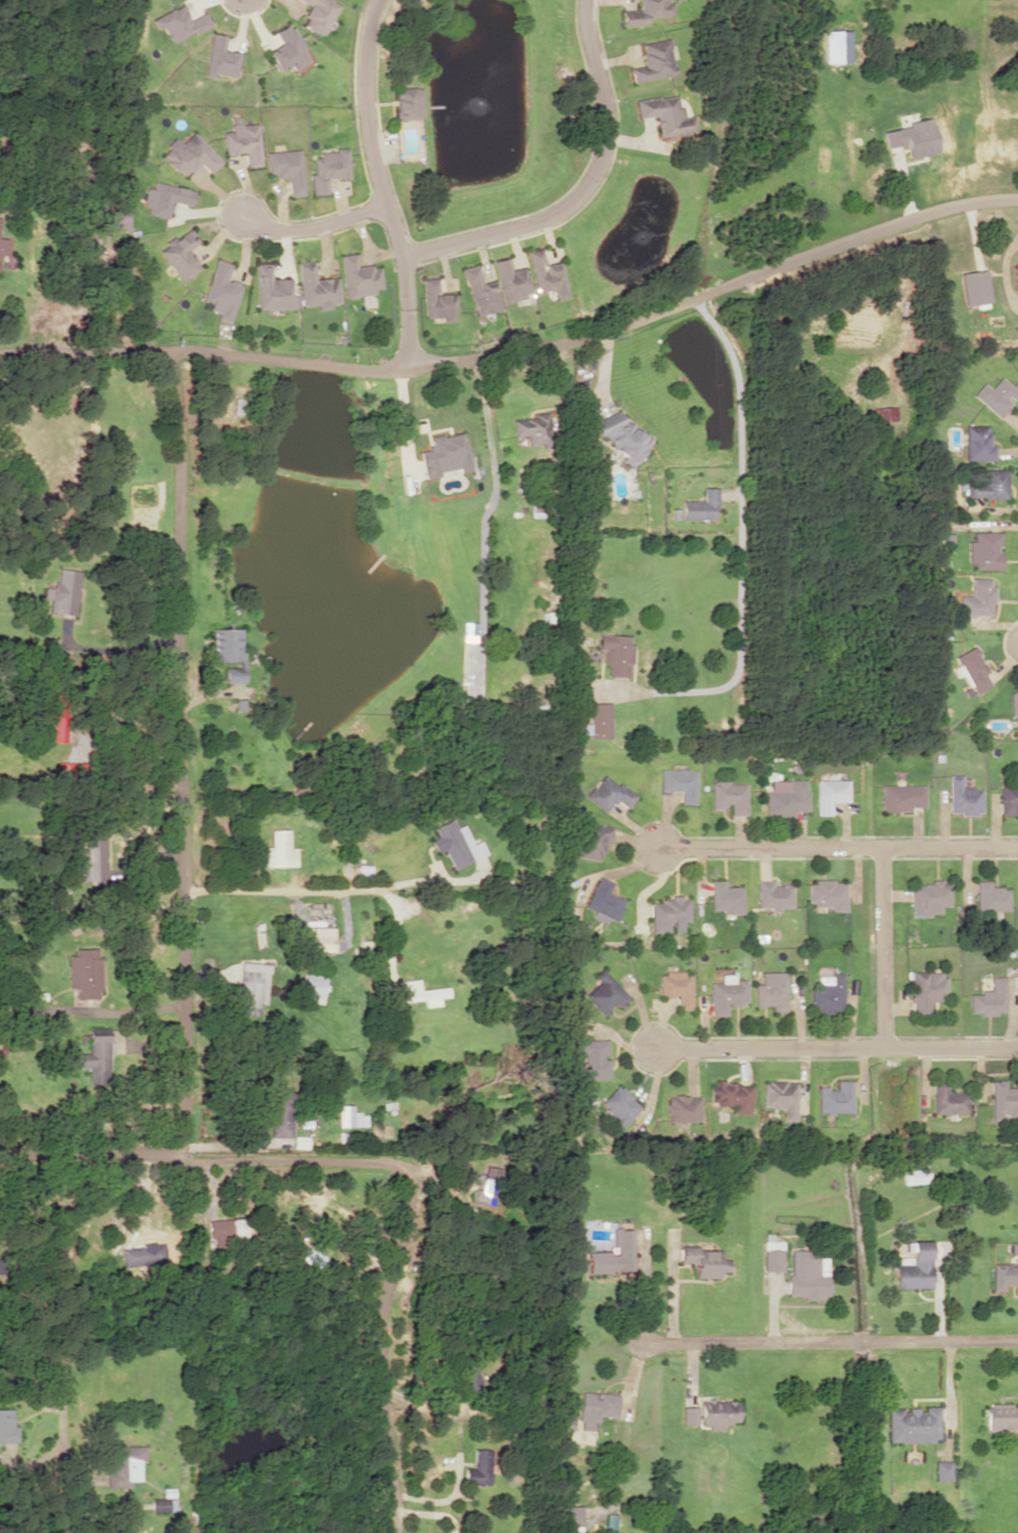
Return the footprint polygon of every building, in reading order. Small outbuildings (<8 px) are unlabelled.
[(309,5),(300,24),(323,35),(339,3),(333,0),(300,0),(309,5)] [(646,24),(646,16),(671,15),(671,2),(664,2),(664,0),(637,0),(638,9),(622,10),(622,25),(646,24)] [(205,12),(189,20),(182,5),(152,19),(158,30),(164,27),(171,43),(211,24),(205,12)] [(273,31),(280,44),(266,51),(277,71),(290,64),(293,70),(308,62),(302,49),(303,49),(289,22),(273,31)] [(239,52),(224,50),(227,35),(212,33),(205,72),(235,78),(239,52)] [(640,43),(643,65),(629,67),(631,81),(673,75),(668,38),(640,43)] [(394,89),(396,120),(421,118),(419,88),(394,89)] [(637,117),(655,115),(657,136),(694,132),(692,115),(680,117),(677,94),(635,99),(637,117)] [(257,122),(239,124),(238,116),(231,117),(232,130),(222,131),(224,154),(245,152),(246,167),(261,165),(257,122)] [(882,129),(886,147),(905,143),(908,157),(937,151),(930,118),(882,129)] [(221,162),(191,130),(163,157),(183,178),(199,162),(209,173),(221,162)] [(303,195),(299,148),(265,151),(267,176),(287,175),(289,196),(303,195)] [(313,194),(326,193),(326,179),(349,178),(347,150),(310,152),(313,194)] [(146,214),(167,218),(170,201),(190,205),(194,190),(154,181),(152,189),(146,187),(142,205),(148,207),(146,214)] [(199,268),(187,249),(198,242),(189,228),(158,248),(178,281),(199,268)] [(558,260),(545,264),(541,247),(526,251),(536,292),(553,288),(555,299),(567,297),(558,260)] [(340,255),(344,296),(380,292),(377,264),(355,267),(354,253),(340,255)] [(493,260),(503,301),(530,295),(523,266),(510,269),(507,257),(493,260)] [(201,301),(209,303),(207,310),(216,313),(215,318),(228,322),(240,284),(225,279),(229,263),(214,258),(201,301)] [(296,262),(298,305),(315,305),(315,310),(329,309),(328,303),(337,303),(336,277),(314,278),(313,261),(296,262)] [(255,309),(295,308),(295,295),(290,295),(290,278),(270,278),(269,263),(254,263),(255,309)] [(474,315),(500,309),(493,280),(480,283),(476,265),(463,268),(474,315)] [(963,305),(990,301),(985,269),(958,273),(963,305)] [(422,278),(423,317),(441,317),(441,322),(455,321),(454,293),(437,294),(436,278),(422,278)] [(999,418),(1013,402),(1011,400),(1017,392),(1017,391),(1000,376),(990,388),(983,382),(972,396),(999,418)] [(896,421),(896,407),(872,407),(872,420),(896,421)] [(633,463),(650,442),(610,409),(592,431),(633,463)] [(551,442),(547,414),(512,418),(514,436),(527,435),(528,445),(551,442)] [(994,461),(994,444),(988,444),(988,425),(964,425),(964,460),(994,461)] [(418,450),(423,476),(457,470),(457,472),(469,470),(463,431),(428,437),(430,448),(418,450)] [(1006,497),(1006,469),(983,469),(983,477),(964,478),(965,498),(1006,497)] [(681,520),(712,520),(712,507),(716,507),(716,487),(702,487),(702,500),(682,500),(681,520)] [(966,563),(972,563),(972,569),(999,570),(1000,532),(972,531),(972,541),(966,541),(966,563)] [(49,613),(75,615),(78,570),(57,569),(55,588),(44,587),(43,598),(50,598),(49,613)] [(989,615),(989,603),(992,603),(992,577),(969,578),(969,595),(958,595),(958,615),(989,615)] [(241,628),(210,628),(210,653),(217,653),(217,664),(224,664),(224,682),(241,682),(241,628)] [(631,635),(598,634),(597,650),(602,650),(602,664),(606,664),(606,676),(627,676),(627,663),(630,663),(631,635)] [(953,656),(957,665),(951,668),(955,677),(962,674),(972,694),(991,685),(973,646),(953,656)] [(1010,691),(1009,716),(1017,716),(1017,691),(1010,691)] [(609,702),(588,703),(588,723),(581,723),(581,737),(610,736),(609,702)] [(82,780),(83,762),(55,761),(55,780),(82,780)] [(681,803),(696,804),(697,769),(661,769),(661,791),(681,792),(681,803)] [(637,794),(603,775),(596,788),(592,786),(585,799),(608,812),(615,800),(629,808),(637,794)] [(947,775),(947,814),(980,813),(980,787),(960,787),(960,775),(947,775)] [(806,779),(770,779),(770,791),(764,791),(764,816),(794,816),(794,811),(806,811),(806,779)] [(847,779),(815,780),(815,814),(830,814),(830,801),(847,801),(847,779)] [(712,782),(712,809),(728,809),(728,815),(747,815),(746,781),(712,782)] [(879,810),(923,809),(922,784),(879,784),(879,810)] [(1014,808),(1017,808),(1017,785),(999,785),(999,814),(1014,814),(1014,808)] [(452,869),(486,854),(479,840),(471,844),(462,824),(455,827),(451,818),(432,827),(436,836),(431,839),(437,851),(443,848),(452,869)] [(611,841),(613,825),(582,822),(579,858),(602,861),(604,840),(611,841)] [(295,847),(288,847),(288,829),(269,829),(269,846),(262,846),(263,866),(295,865),(295,847)] [(103,838),(85,839),(86,859),(78,859),(79,881),(105,880),(103,838)] [(613,882),(597,876),(585,907),(593,910),(591,917),(606,923),(607,918),(616,921),(624,898),(609,893),(613,882)] [(742,913),(742,886),(725,886),(725,880),(711,880),(710,910),(722,910),(722,913),(742,913)] [(756,880),(756,908),(791,908),(791,884),(772,884),(771,880),(756,880)] [(989,880),(974,881),(975,911),(1009,910),(1008,887),(989,887),(989,880)] [(806,881),(806,905),(829,906),(829,911),(844,911),(844,881),(806,881)] [(909,915),(938,915),(938,906),(948,906),(948,882),(909,882),(909,915)] [(689,921),(689,896),(663,897),(663,902),(650,903),(651,932),(669,931),(669,921),(689,921)] [(586,938),(587,923),(574,922),(573,937),(586,938)] [(332,936),(310,936),(310,951),(332,951),(332,936)] [(67,988),(73,988),(73,998),(98,998),(99,948),(78,948),(78,955),(67,955),(67,988)] [(257,1016),(258,1003),(266,1003),(267,963),(239,962),(237,1015),(257,1016)] [(598,981),(583,995),(601,1015),(612,1005),(616,1009),(629,997),(601,968),(592,976),(598,981)] [(322,971),(303,970),(302,1002),(321,1002),(322,971)] [(677,1010),(691,1009),(690,971),(658,972),(659,996),(677,996),(677,1010)] [(753,1007),(769,1006),(770,1012),(786,1012),(785,971),(759,972),(760,984),(753,984),(753,1007)] [(841,973),(815,973),(815,988),(808,989),(809,1012),(842,1011),(841,973)] [(746,1004),(745,979),(734,979),(733,974),(720,975),(720,982),(709,982),(710,1015),(726,1015),(725,1005),(746,1004)] [(989,976),(989,990),(979,990),(979,994),(968,994),(968,1014),(1005,1013),(1004,976),(989,976)] [(398,981),(400,1001),(447,997),(446,986),(418,989),(417,979),(398,981)] [(107,1035),(86,1035),(87,1053),(73,1054),(73,1067),(87,1067),(88,1081),(108,1081),(107,1035)] [(608,1078),(607,1058),(605,1058),(604,1039),(575,1040),(576,1056),(581,1056),(582,1079),(608,1078)] [(965,1114),(966,1092),(946,1091),(947,1079),(932,1079),(930,1113),(965,1114)] [(851,1112),(851,1080),(835,1080),(835,1087),(816,1087),(816,1113),(851,1112)] [(1017,1118),(1017,1086),(1004,1086),(1004,1080),(990,1080),(989,1118),(1017,1118)] [(795,1081),(762,1081),(761,1107),(781,1108),(781,1120),(795,1120),(795,1081)] [(732,1113),(750,1112),(750,1082),(711,1082),(711,1106),(732,1106),(732,1113)] [(640,1106),(616,1084),(598,1103),(614,1118),(609,1124),(617,1132),(640,1106)] [(267,1136),(289,1137),(290,1091),(268,1090),(267,1136)] [(699,1096),(667,1095),(666,1121),(698,1122),(699,1096)] [(365,1125),(365,1112),(351,1113),(350,1104),(336,1104),(337,1126),(365,1125)] [(496,1167),(483,1166),(480,1190),(473,1189),(471,1201),(491,1203),(496,1167)] [(902,1183),(928,1183),(927,1168),(902,1170),(902,1183)] [(632,1271),(631,1228),(612,1229),(612,1251),(585,1252),(586,1273),(632,1271)] [(782,1270),(782,1240),(763,1241),(763,1270),(782,1270)] [(931,1287),(929,1240),(910,1241),(910,1257),(894,1257),(895,1288),(931,1287)] [(1010,1242),(1009,1255),(1016,1255),(1016,1263),(991,1263),(991,1290),(1004,1291),(1004,1285),(1017,1285),(1017,1242),(1010,1242)] [(162,1243),(144,1244),(144,1246),(121,1248),(122,1267),(163,1265),(162,1243)] [(299,1260),(317,1269),(326,1253),(308,1243),(299,1260)] [(693,1277),(719,1277),(720,1271),(727,1271),(727,1265),(719,1264),(719,1248),(679,1248),(679,1262),(693,1262),(693,1277)] [(788,1295),(803,1295),(803,1300),(819,1300),(819,1295),(827,1295),(827,1257),(810,1257),(810,1249),(788,1249),(788,1295)] [(464,1396),(482,1390),(475,1368),(458,1373),(464,1396)] [(615,1417),(616,1393),(579,1392),(578,1429),(594,1430),(595,1416),(615,1417)] [(738,1422),(738,1400),(700,1399),(700,1424),(708,1424),(708,1430),(722,1430),(723,1422),(738,1422)] [(1017,1428),(1017,1404),(984,1405),(985,1429),(1017,1428)] [(697,1407),(682,1407),(682,1424),(696,1424),(697,1407)] [(887,1442),(939,1441),(939,1407),(918,1408),(918,1407),(905,1407),(905,1408),(887,1408),(887,1442)] [(0,1408),(0,1442),(17,1442),(17,1426),(12,1426),(12,1408),(0,1408)] [(144,1445),(112,1445),(112,1472),(105,1472),(106,1487),(130,1487),(130,1480),(140,1480),(140,1461),(145,1461),(144,1445)] [(489,1449),(472,1448),(472,1462),(462,1462),(461,1483),(488,1484),(489,1449)] [(951,1460),(934,1461),(935,1481),(952,1481),(951,1460)] [(562,1532),(581,1532),(580,1506),(561,1506),(562,1532)]
